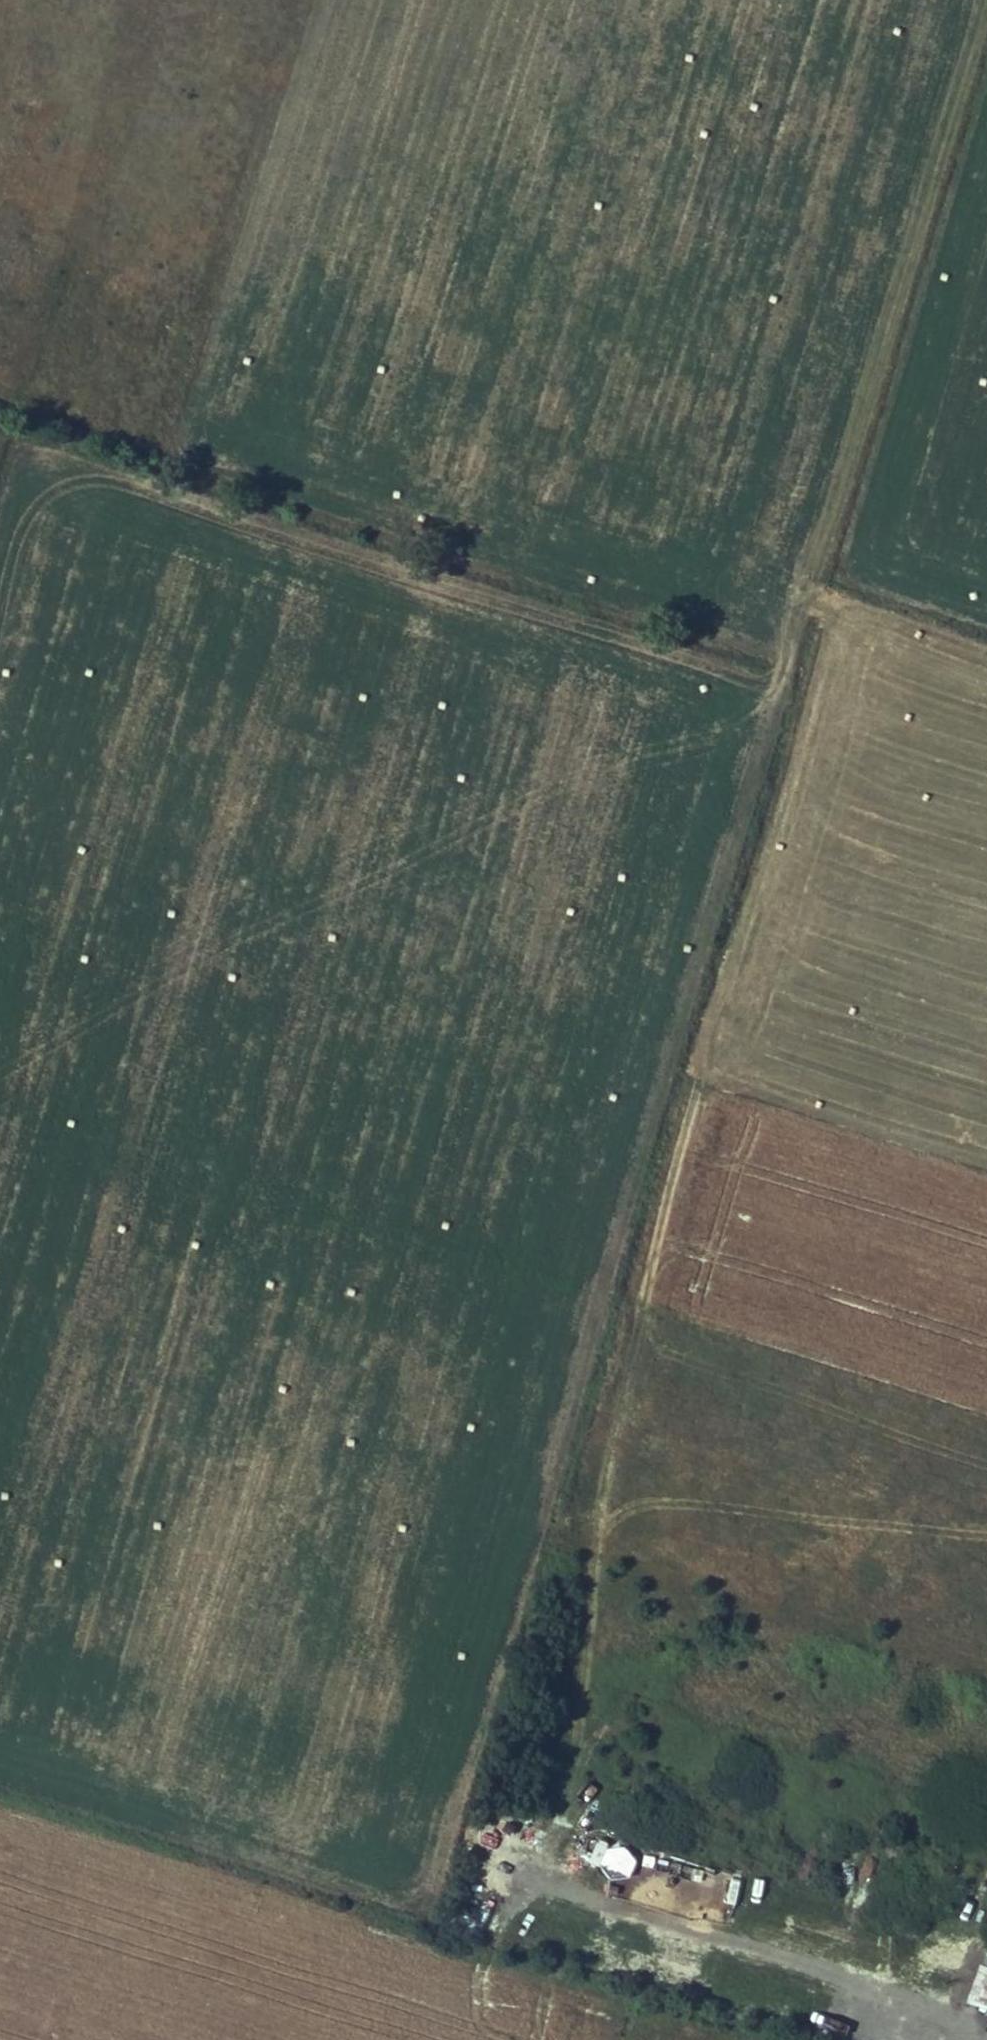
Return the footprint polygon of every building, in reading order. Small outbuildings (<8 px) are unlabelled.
[(581,1862),(588,1839),(577,1835),(570,1859),(581,1862)] [(599,1855),(613,1881),(636,1868),(623,1843),(599,1855)]
